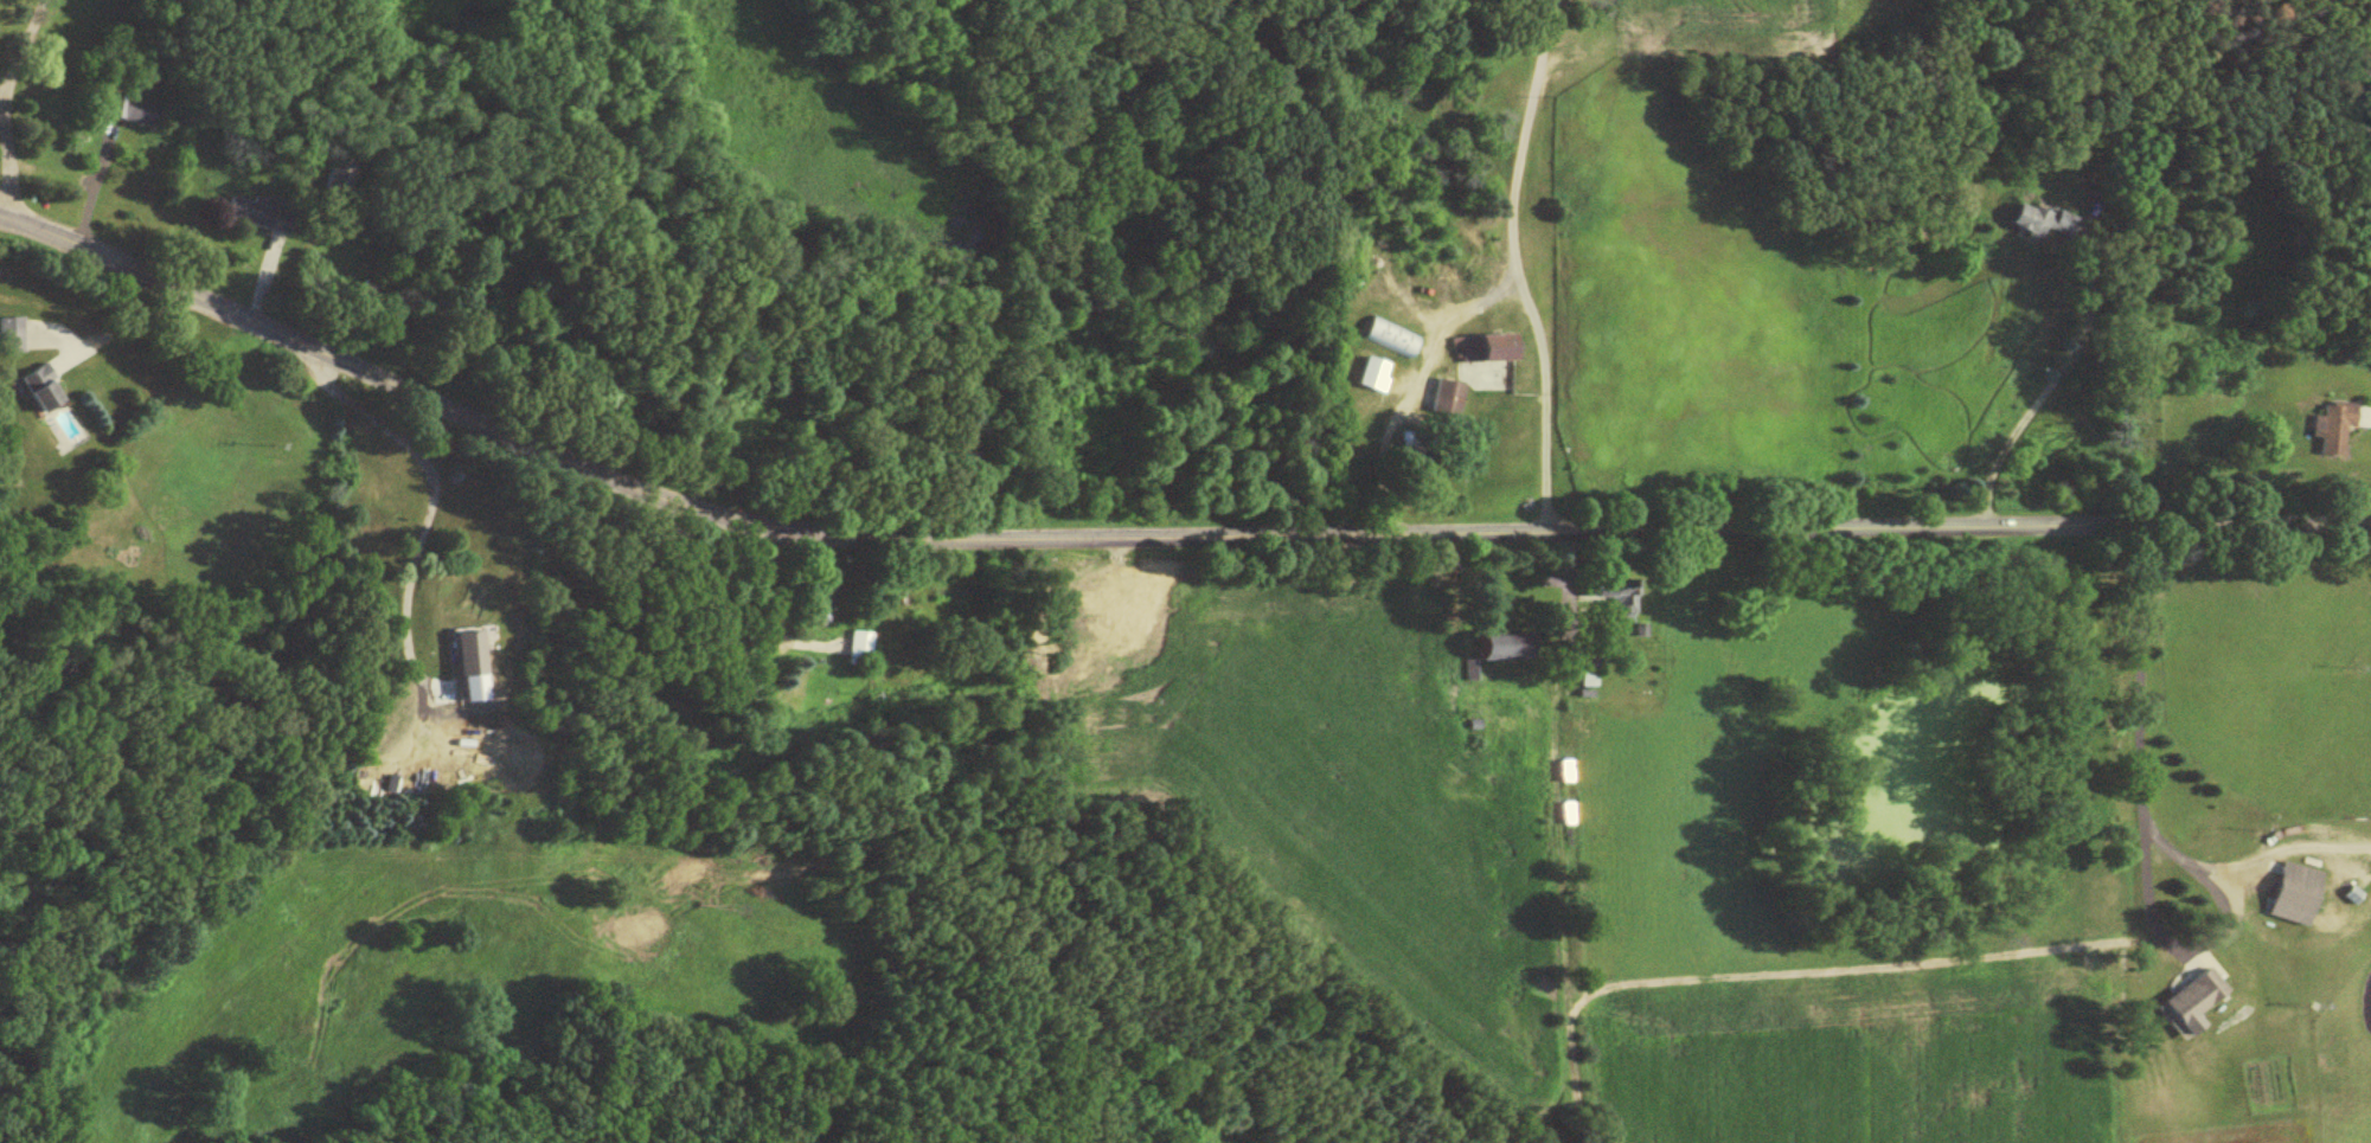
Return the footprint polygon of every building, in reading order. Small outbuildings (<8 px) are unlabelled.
[(112,123),(140,127),(144,98),(116,94),(112,123)] [(2071,244),(2078,226),(2020,204),(2010,230),(2043,242),(2046,234),(2071,244)] [(1422,341),(1376,318),(1365,340),(1411,363),(1422,341)] [(0,321),(0,356),(21,356),(21,321),(0,321)] [(1477,365),(1516,365),(1516,338),(1477,338),(1477,365)] [(1356,388),(1378,396),(1389,368),(1368,360),(1356,388)] [(62,404),(41,369),(16,383),(38,419),(62,404)] [(1459,422),(1468,390),(1440,382),(1431,414),(1459,422)] [(2356,430),(2358,409),(2328,406),(2327,420),(2316,419),(2314,442),(2323,443),(2321,460),(2344,462),(2347,430),(2356,430)] [(1595,589),(1594,606),(1614,607),(1613,623),(1632,624),(1635,592),(1595,589)] [(849,667),(870,667),(870,635),(849,635),(849,667)] [(461,681),(484,681),(483,636),(460,636),(461,681)] [(1522,665),(1523,638),(1475,637),(1474,664),(1522,665)] [(480,749),(503,751),(504,732),(482,730),(480,749)] [(2318,890),(2278,879),(2271,908),(2311,918),(2318,890)] [(2160,1007),(2179,1031),(2226,995),(2207,971),(2160,1007)]
